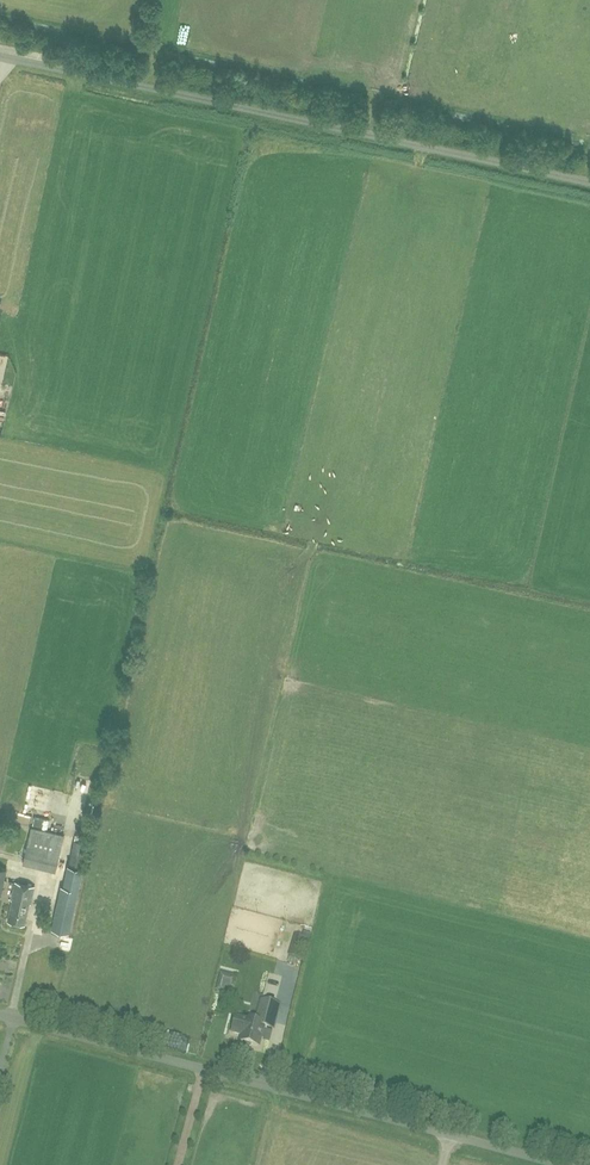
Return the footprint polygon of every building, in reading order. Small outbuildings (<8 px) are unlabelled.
[(10,356),(1,353),(0,355),(0,365),(7,367),(10,356)] [(92,806),(92,794),(78,794),(78,805),(92,806)] [(22,863),(55,870),(64,833),(31,826),(22,863)] [(81,867),(85,843),(73,841),(69,865),(81,867)] [(51,930),(68,934),(81,870),(67,867),(63,888),(60,887),(51,930)] [(30,905),(34,887),(15,883),(11,900),(12,900),(7,922),(24,926),(29,904),(30,905)] [(300,959),(306,938),(295,934),(288,955),(289,955),(287,962),(297,965),(299,958),(300,959)] [(260,1000),(254,1021),(236,1016),(232,1032),(242,1034),(241,1041),(243,1042),(244,1045),(250,1046),(252,1044),(257,1045),(262,1025),(273,1028),(279,1005),(260,1000)]
